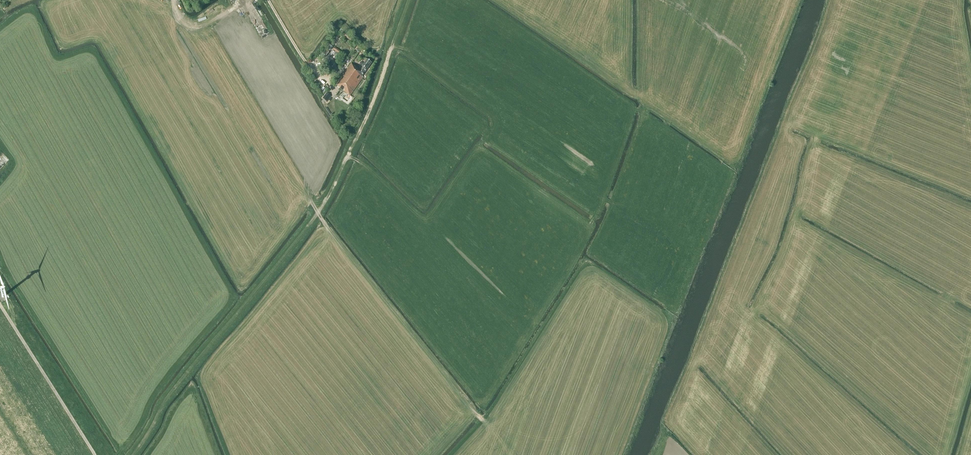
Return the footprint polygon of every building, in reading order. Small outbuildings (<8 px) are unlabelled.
[(344,32),(342,35),(353,43),(355,40),(344,32)] [(322,51),(326,55),(333,47),(329,43),(322,51)] [(351,64),(350,66),(336,85),(340,88),(339,89),(350,96),(363,78),(362,77),(371,63),(365,59),(363,61),(365,63),(360,70),(351,64)]
